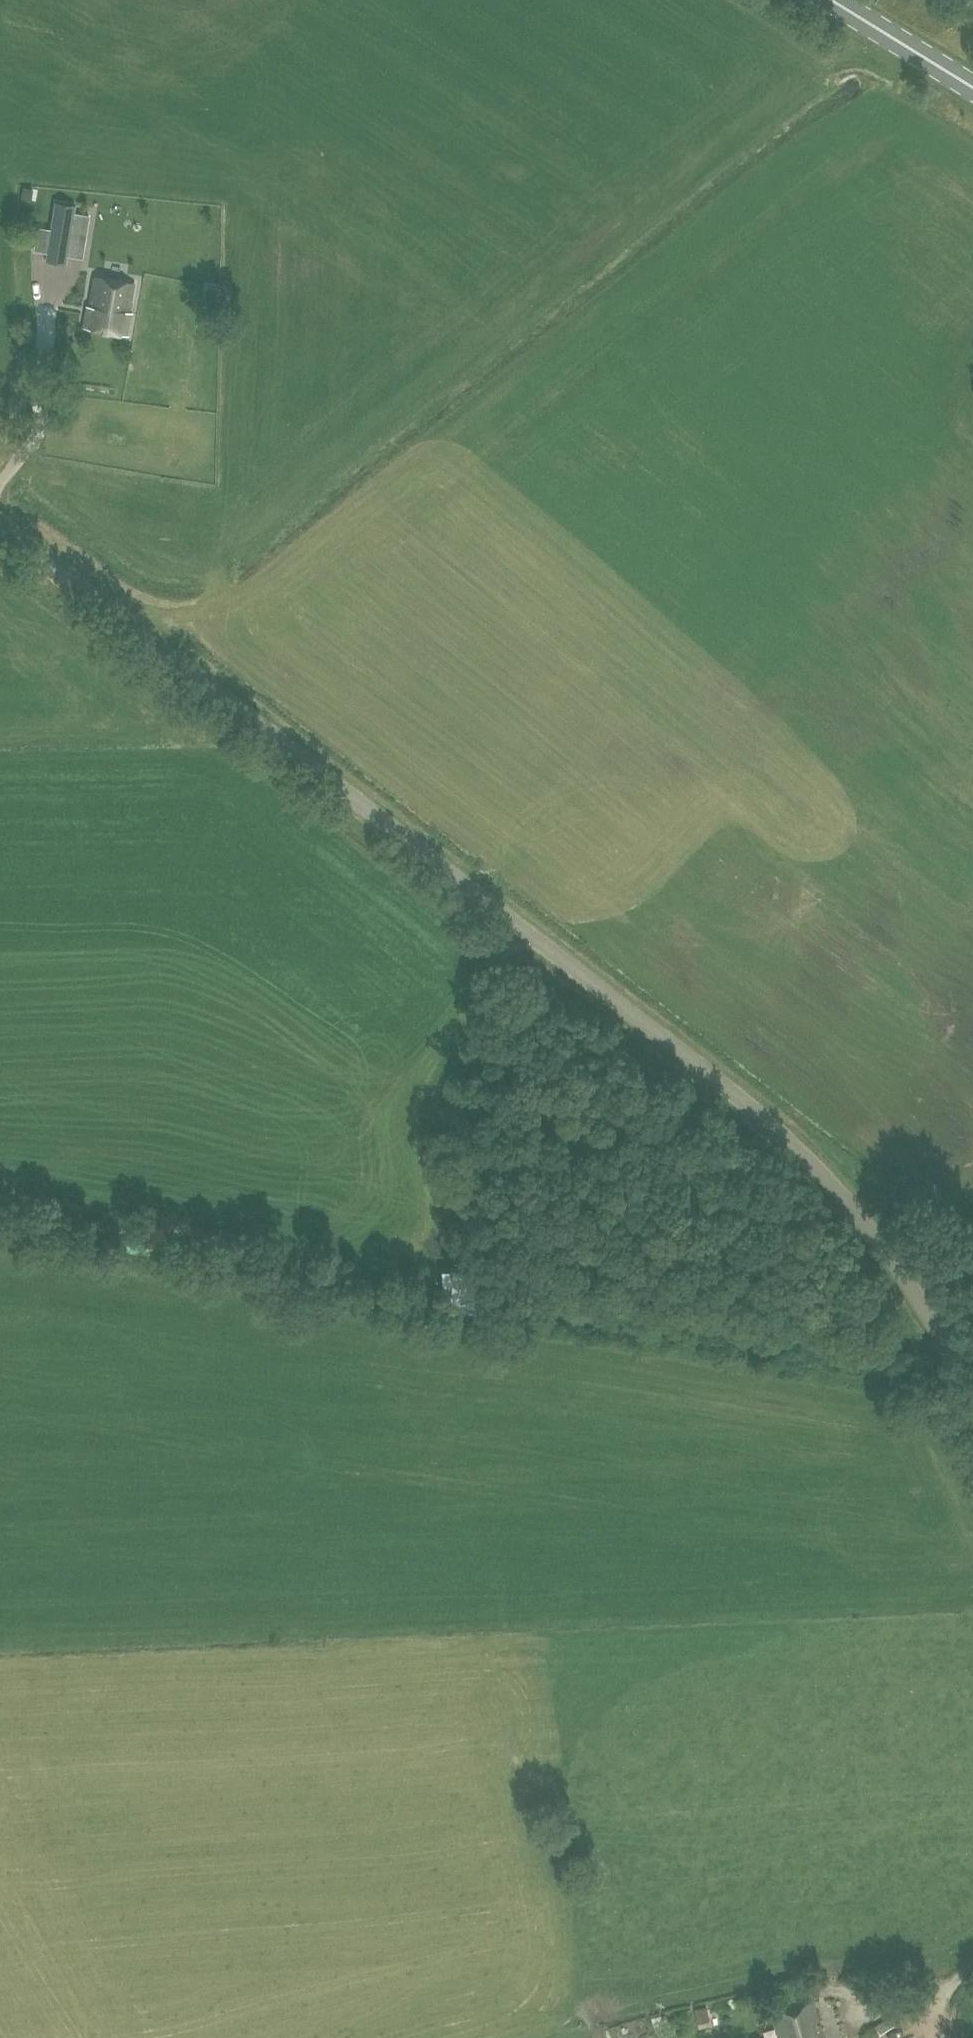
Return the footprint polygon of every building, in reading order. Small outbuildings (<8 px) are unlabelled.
[(33,226),(35,264),(68,263),(66,225),(33,226)] [(77,256),(98,255),(97,228),(75,229),(77,256)] [(128,311),(133,283),(94,277),(89,307),(86,306),(83,328),(128,335),(132,312),(128,311)] [(779,2037),(823,2037),(807,1979),(766,1990),(779,2037)]
